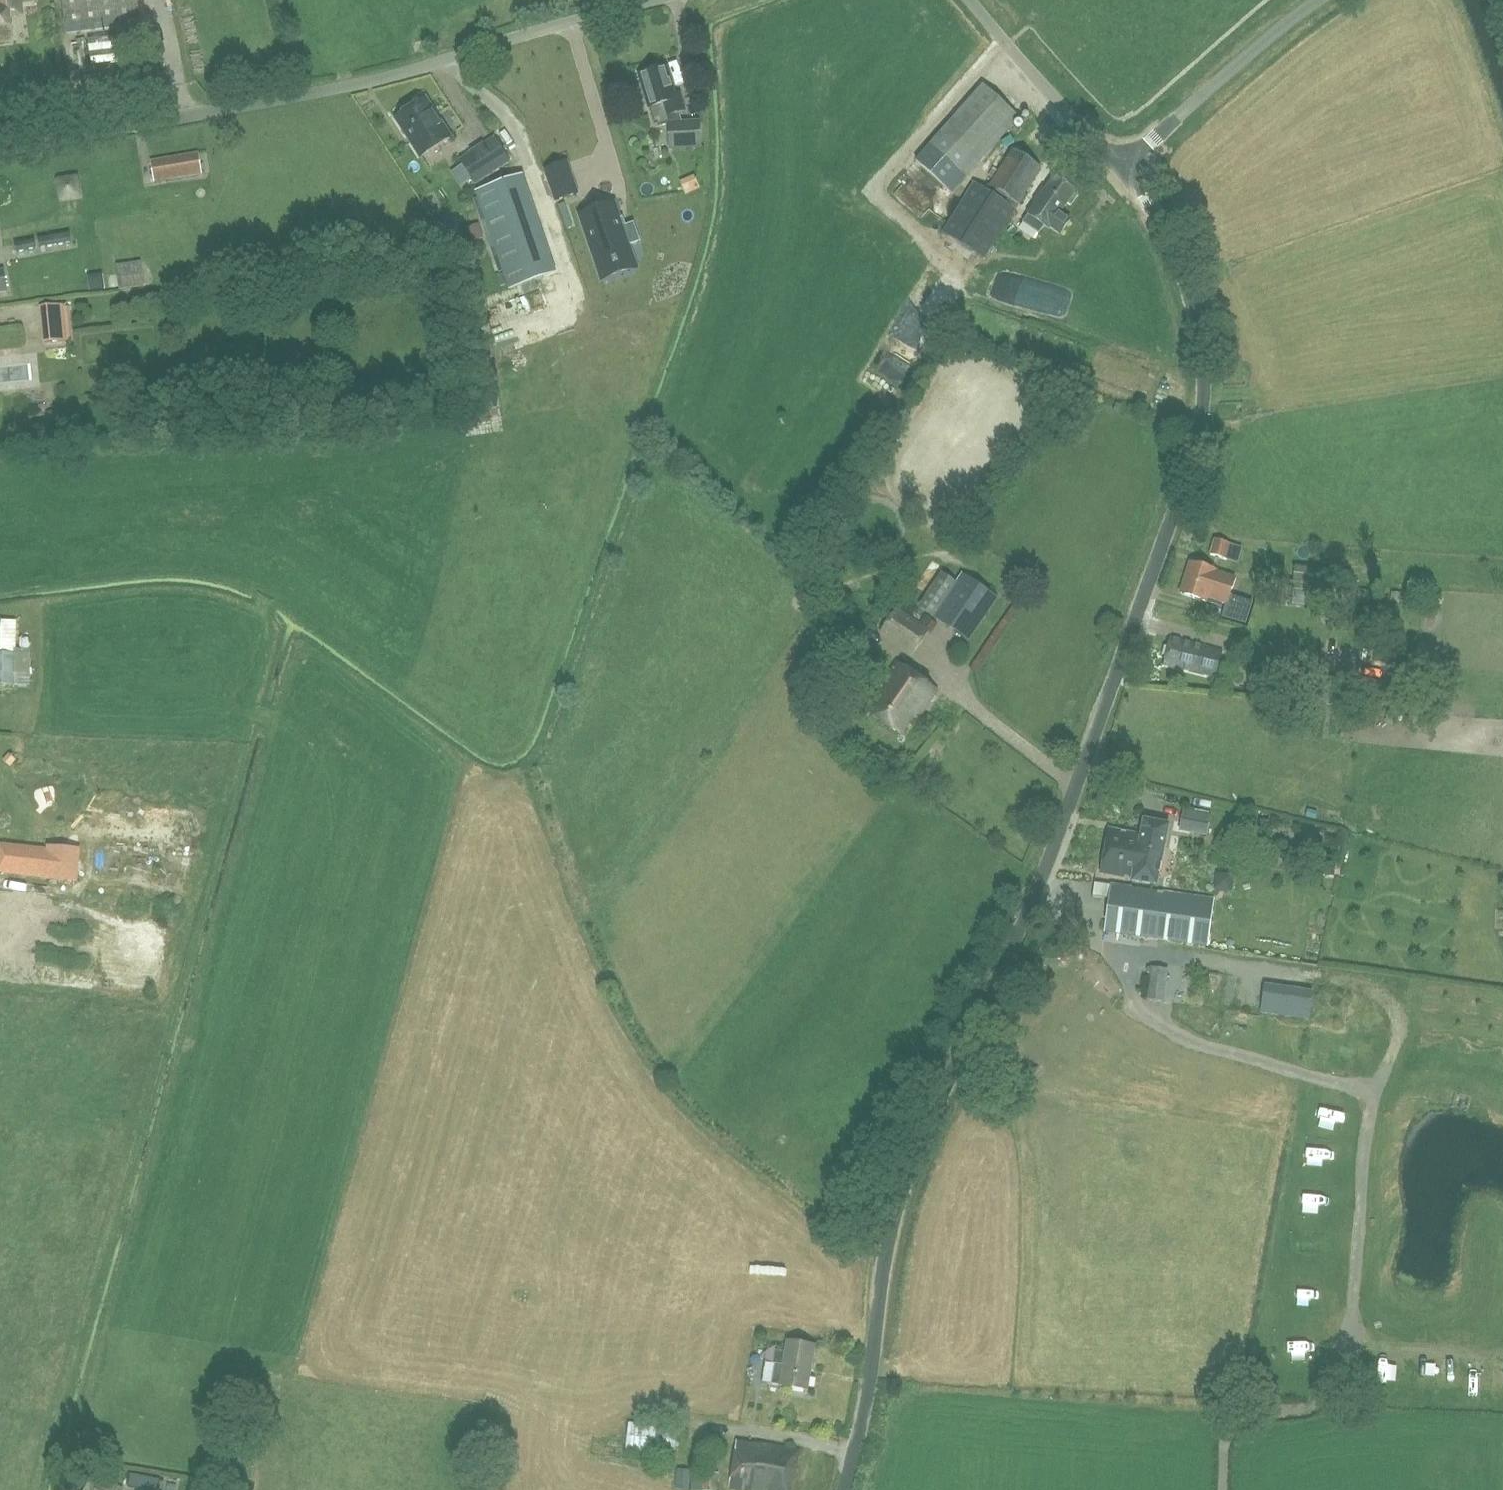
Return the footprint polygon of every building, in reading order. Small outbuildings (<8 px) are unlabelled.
[(12,40),(9,16),(21,14),(19,0),(0,0),(0,41),(12,40)] [(67,32),(136,24),(133,0),(64,0),(67,32)] [(40,7),(28,7),(27,27),(39,28),(40,7)] [(649,108),(655,128),(668,124),(669,149),(702,148),(700,119),(682,120),(679,112),(684,110),(679,93),(674,95),(666,67),(639,75),(649,108)] [(966,176),(1019,117),(983,85),(931,144),(966,176)] [(451,137),(426,98),(395,118),(420,156),(451,137)] [(476,183),(498,168),(484,145),(461,160),(464,163),(473,179),(476,183)] [(984,258),(1041,167),(1012,148),(998,170),(993,166),(986,176),(992,179),(988,184),(987,184),(984,188),(973,181),(941,232),(984,258)] [(198,151),(150,160),(153,181),(202,172),(198,151)] [(566,162),(545,170),(556,200),(577,193),(566,162)] [(72,171),(73,193),(96,193),(95,170),(72,171)] [(696,188),(715,182),(712,172),(693,178),(696,188)] [(556,271),(532,204),(522,175),(476,189),(509,287),(544,275),(556,271)] [(1028,213),(1038,221),(1049,228),(1059,235),(1071,218),(1061,211),(1067,203),(1070,205),(1077,196),(1074,194),(1075,191),(1054,176),(1038,199),(1028,213)] [(639,241),(633,223),(622,227),(614,203),(580,215),(599,269),(613,264),(614,266),(619,265),(618,263),(633,258),(628,244),(639,241)] [(466,226),(471,239),(483,235),(479,222),(466,226)] [(66,232),(39,237),(40,247),(68,241),(66,232)] [(34,238),(14,242),(16,251),(36,247),(34,238)] [(115,263),(119,289),(144,285),(141,259),(115,263)] [(38,305),(42,342),(66,340),(66,338),(70,337),(67,305),(63,305),(63,302),(38,305)] [(1118,412),(1121,406),(1115,403),(1112,410),(1118,412)] [(1230,561),(1260,568),(1265,546),(1234,539),(1233,542),(1212,537),(1208,554),(1230,559),(1230,561)] [(1217,571),(1191,563),(1181,593),(1207,602),(1208,599),(1227,605),(1236,579),(1217,572),(1217,571)] [(1294,567),(1293,580),(1351,584),(1352,571),(1294,567)] [(995,596),(963,575),(936,616),(967,637),(995,596)] [(1247,603),(1244,612),(1262,618),(1265,609),(1247,603)] [(879,633),(912,656),(930,630),(897,607),(879,633)] [(1205,647),(1170,638),(1163,666),(1215,678),(1222,650),(1205,647)] [(14,684),(15,652),(0,652),(0,684),(14,684)] [(868,712),(900,734),(912,716),(916,718),(935,689),(897,663),(877,692),(880,694),(868,712)] [(1403,682),(1335,676),(1333,701),(1401,707),(1403,682)] [(1182,807),(1178,830),(1206,835),(1208,827),(1213,828),(1215,818),(1210,817),(1211,812),(1194,809),(1194,807),(1185,806),(1185,808),(1182,807)] [(1156,886),(1168,826),(1138,821),(1135,837),(1107,831),(1100,875),(1130,879),(1129,882),(1156,886)] [(65,851),(1,843),(0,852),(0,871),(62,878),(65,851)] [(1212,901),(1110,886),(1104,930),(1205,945),(1207,930),(1212,901)] [(1165,987),(1167,969),(1150,967),(1145,999),(1153,1000),(1155,985),(1165,987)] [(1313,990),(1265,984),(1260,1014),(1308,1021),(1313,990)] [(772,1363),(765,1362),(761,1383),(779,1387),(779,1385),(807,1390),(814,1345),(786,1341),(785,1351),(774,1350),(772,1363)] [(680,1428),(628,1422),(625,1449),(674,1454),(676,1433),(679,1434),(680,1428)] [(728,1488),(741,1489),(794,1489),(800,1450),(735,1440),(728,1488)] [(676,1468),(674,1488),(688,1489),(690,1469),(676,1468)] [(691,1471),(690,1489),(717,1489),(719,1472),(691,1471)] [(160,1479),(130,1473),(127,1486),(147,1489),(157,1489),(160,1479)]
